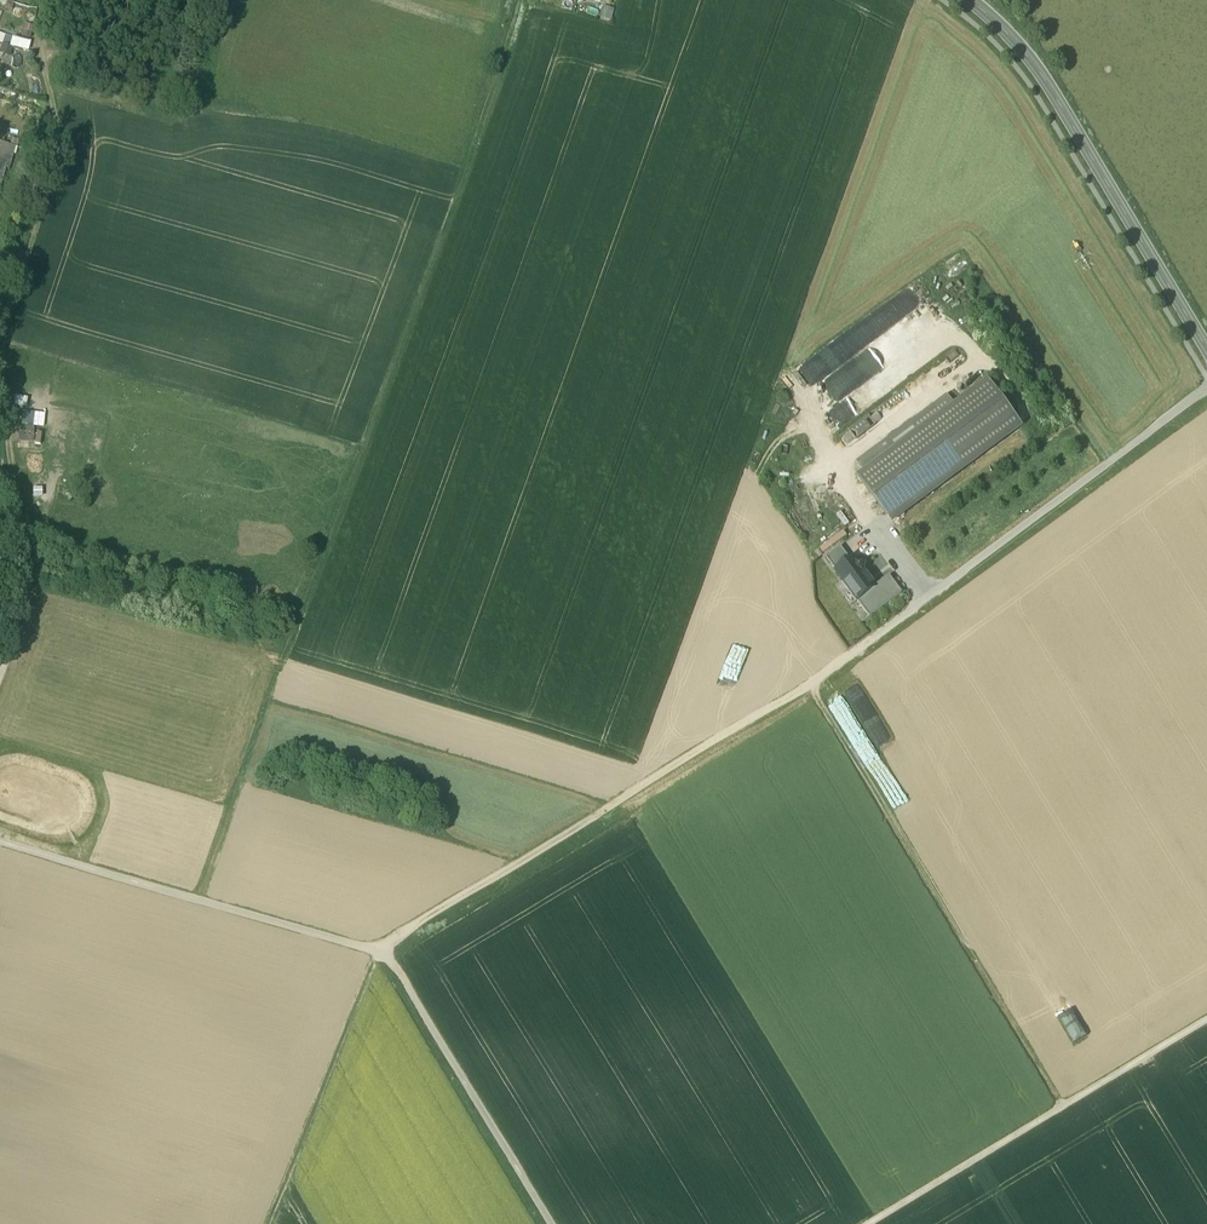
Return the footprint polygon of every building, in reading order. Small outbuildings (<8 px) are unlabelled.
[(600,18),(611,20),(613,10),(602,8),(600,18)] [(22,39),(31,42),(35,30),(25,27),(22,39)] [(0,36),(0,45),(9,49),(12,40),(0,36)] [(29,45),(12,40),(9,49),(26,54),(29,45)] [(10,161),(15,145),(0,141),(0,158),(10,161)] [(0,158),(0,184),(5,166),(9,166),(10,161),(0,158)] [(914,354),(870,382),(878,394),(922,365),(914,354)] [(866,472),(859,477),(893,523),(1021,428),(987,382),(955,406),(866,472)] [(947,396),(858,461),(866,472),(955,406),(947,396)] [(11,407),(25,409),(26,400),(13,398),(11,407)] [(850,431),(859,440),(882,418),(877,412),(871,418),(867,414),(850,431)] [(42,427),(43,415),(22,413),(21,426),(24,426),(32,426),(42,427)] [(17,434),(17,443),(32,443),(32,426),(24,426),(24,434),(17,434)] [(842,512),(837,516),(846,527),(851,524),(842,512)] [(844,530),(821,549),(826,556),(849,537),(844,530)] [(827,558),(836,571),(850,561),(841,548),(827,558)] [(836,571),(858,600),(875,587),(864,572),(866,565),(856,564),(855,565),(851,560),(850,561),(836,571)] [(857,601),(869,618),(903,593),(890,576),(875,587),(858,600),(857,601)] [(626,699),(642,705),(648,689),(632,684),(626,699)]
